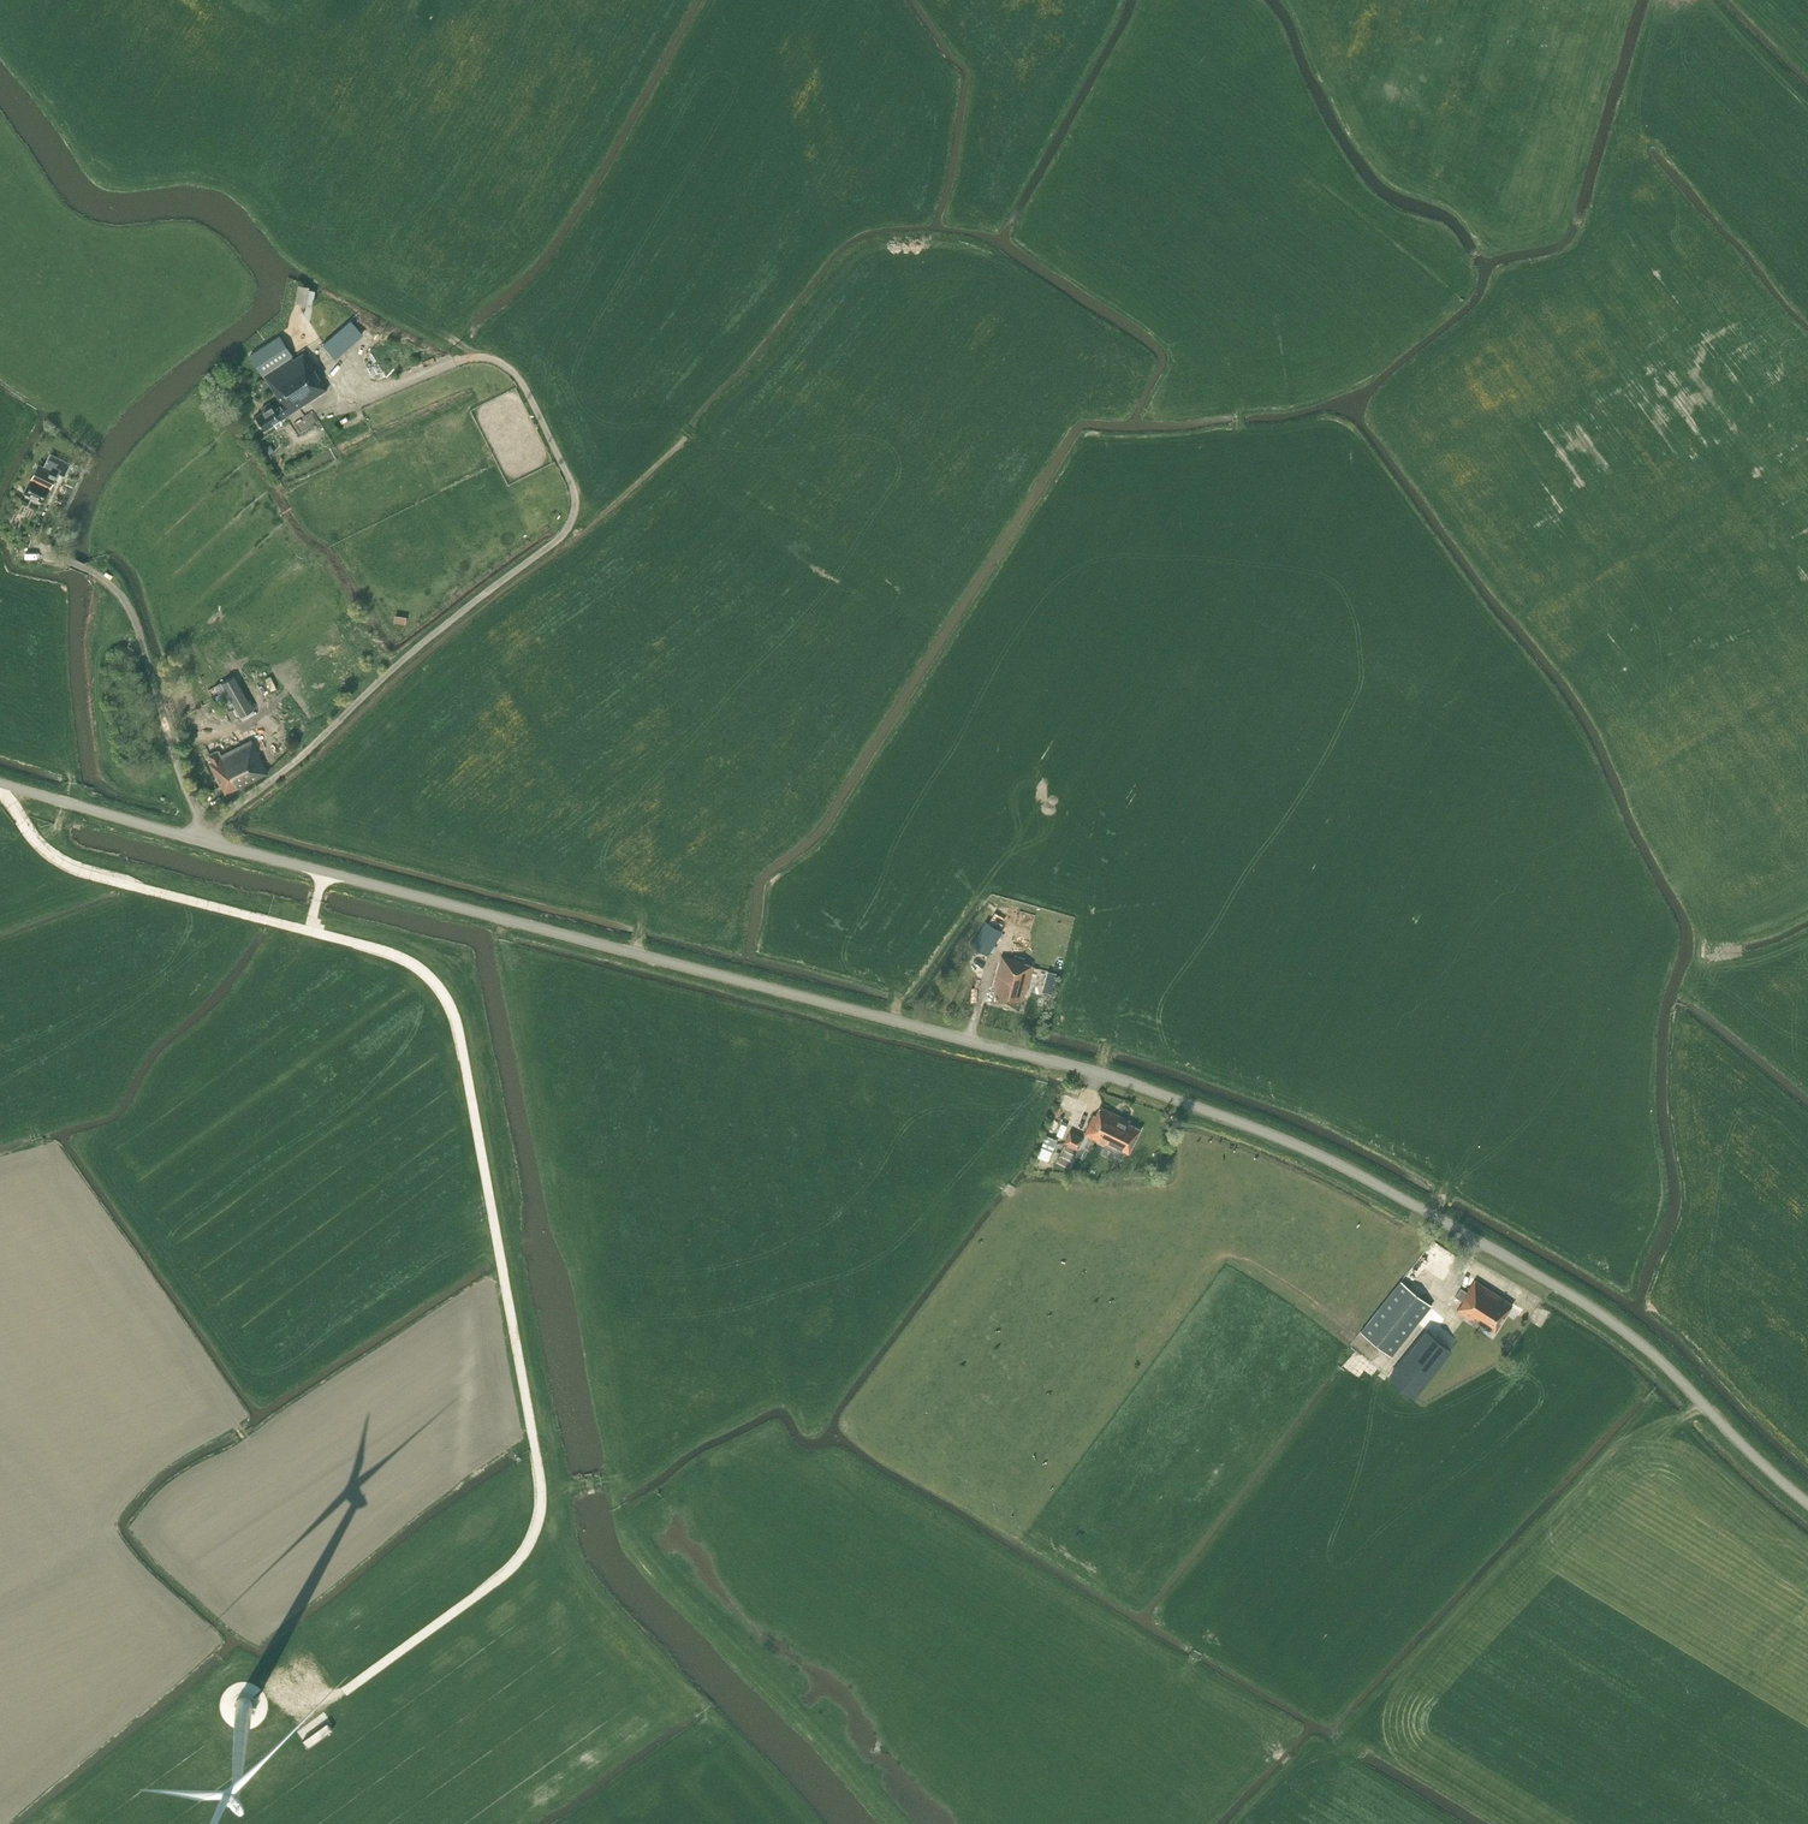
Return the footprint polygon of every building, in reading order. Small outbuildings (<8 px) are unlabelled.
[(314,295),(315,290),(309,289),(309,286),(298,284),(296,301),(305,305),(312,306),(313,301),(317,302),(318,296),(314,295)] [(349,346),(337,332),(323,344),(336,358),(349,346)] [(294,359),(293,357),(293,356),(279,336),(251,355),(264,375),(281,401),(281,402),(273,407),(270,403),(262,408),(264,411),(256,416),(265,430),(328,389),(304,353),(294,359)] [(24,492),(44,502),(50,489),(58,473),(39,464),(31,479),(24,492)] [(409,618),(409,609),(397,609),(397,618),(409,618)] [(254,709),(250,701),(236,708),(241,717),(244,715),(253,710),(254,709)] [(252,740),(251,737),(240,742),(241,745),(220,756),(218,751),(209,755),(211,760),(210,761),(221,786),(222,785),(226,793),(268,772),(258,752),(276,744),(270,731),(252,740)] [(987,955),(1002,930),(985,920),(970,944),(987,955)] [(1022,998),(1023,999),(1025,992),(1026,992),(1033,966),(1024,963),(1024,962),(1001,955),(993,987),(995,988),(991,1002),(1019,1009),(1022,998)] [(1114,1153),(1122,1157),(1125,1151),(1129,1152),(1140,1129),(1129,1124),(1131,1121),(1100,1106),(1096,1115),(1094,1114),(1085,1133),(1116,1149),(1114,1153)] [(1070,1130),(1061,1149),(1074,1156),(1083,1136),(1070,1130)] [(1048,1161),(1057,1139),(1046,1134),(1037,1156),(1048,1161)] [(1081,1171),(1081,1163),(1078,1163),(1078,1158),(1073,1158),(1073,1163),(1058,1162),(1057,1169),(1081,1171)] [(1512,1304),(1505,1300),(1475,1280),(1467,1291),(1461,1287),(1455,1296),(1461,1300),(1463,1301),(1457,1310),(1464,1315),(1481,1325),(1482,1324),(1495,1332),(1512,1304)] [(1391,1355),(1431,1305),(1401,1281),(1361,1331),(1391,1355)] [(1451,1349),(1427,1330),(1389,1377),(1413,1396),(1451,1349)] [(252,1701),(251,1700),(250,1699),(249,1698),(248,1698),(247,1697),(246,1697),(245,1697),(243,1697),(242,1697),(241,1698),(240,1698),(239,1699),(238,1700),(237,1701),(236,1701),(236,1702),(236,1703),(235,1704),(235,1706),(235,1707),(235,1708),(236,1709),(236,1710),(237,1711),(238,1712),(239,1713),(240,1714),(241,1715),(242,1715),(243,1715),(245,1715),(246,1715),(247,1715),(249,1714),(250,1713),(251,1713),(252,1712),(252,1711),(252,1710),(253,1709),(253,1708),(253,1707),(253,1706),(253,1705),(253,1704),(253,1702),(252,1701)] [(334,1729),(329,1722),(304,1740),(309,1747),(334,1729)]
